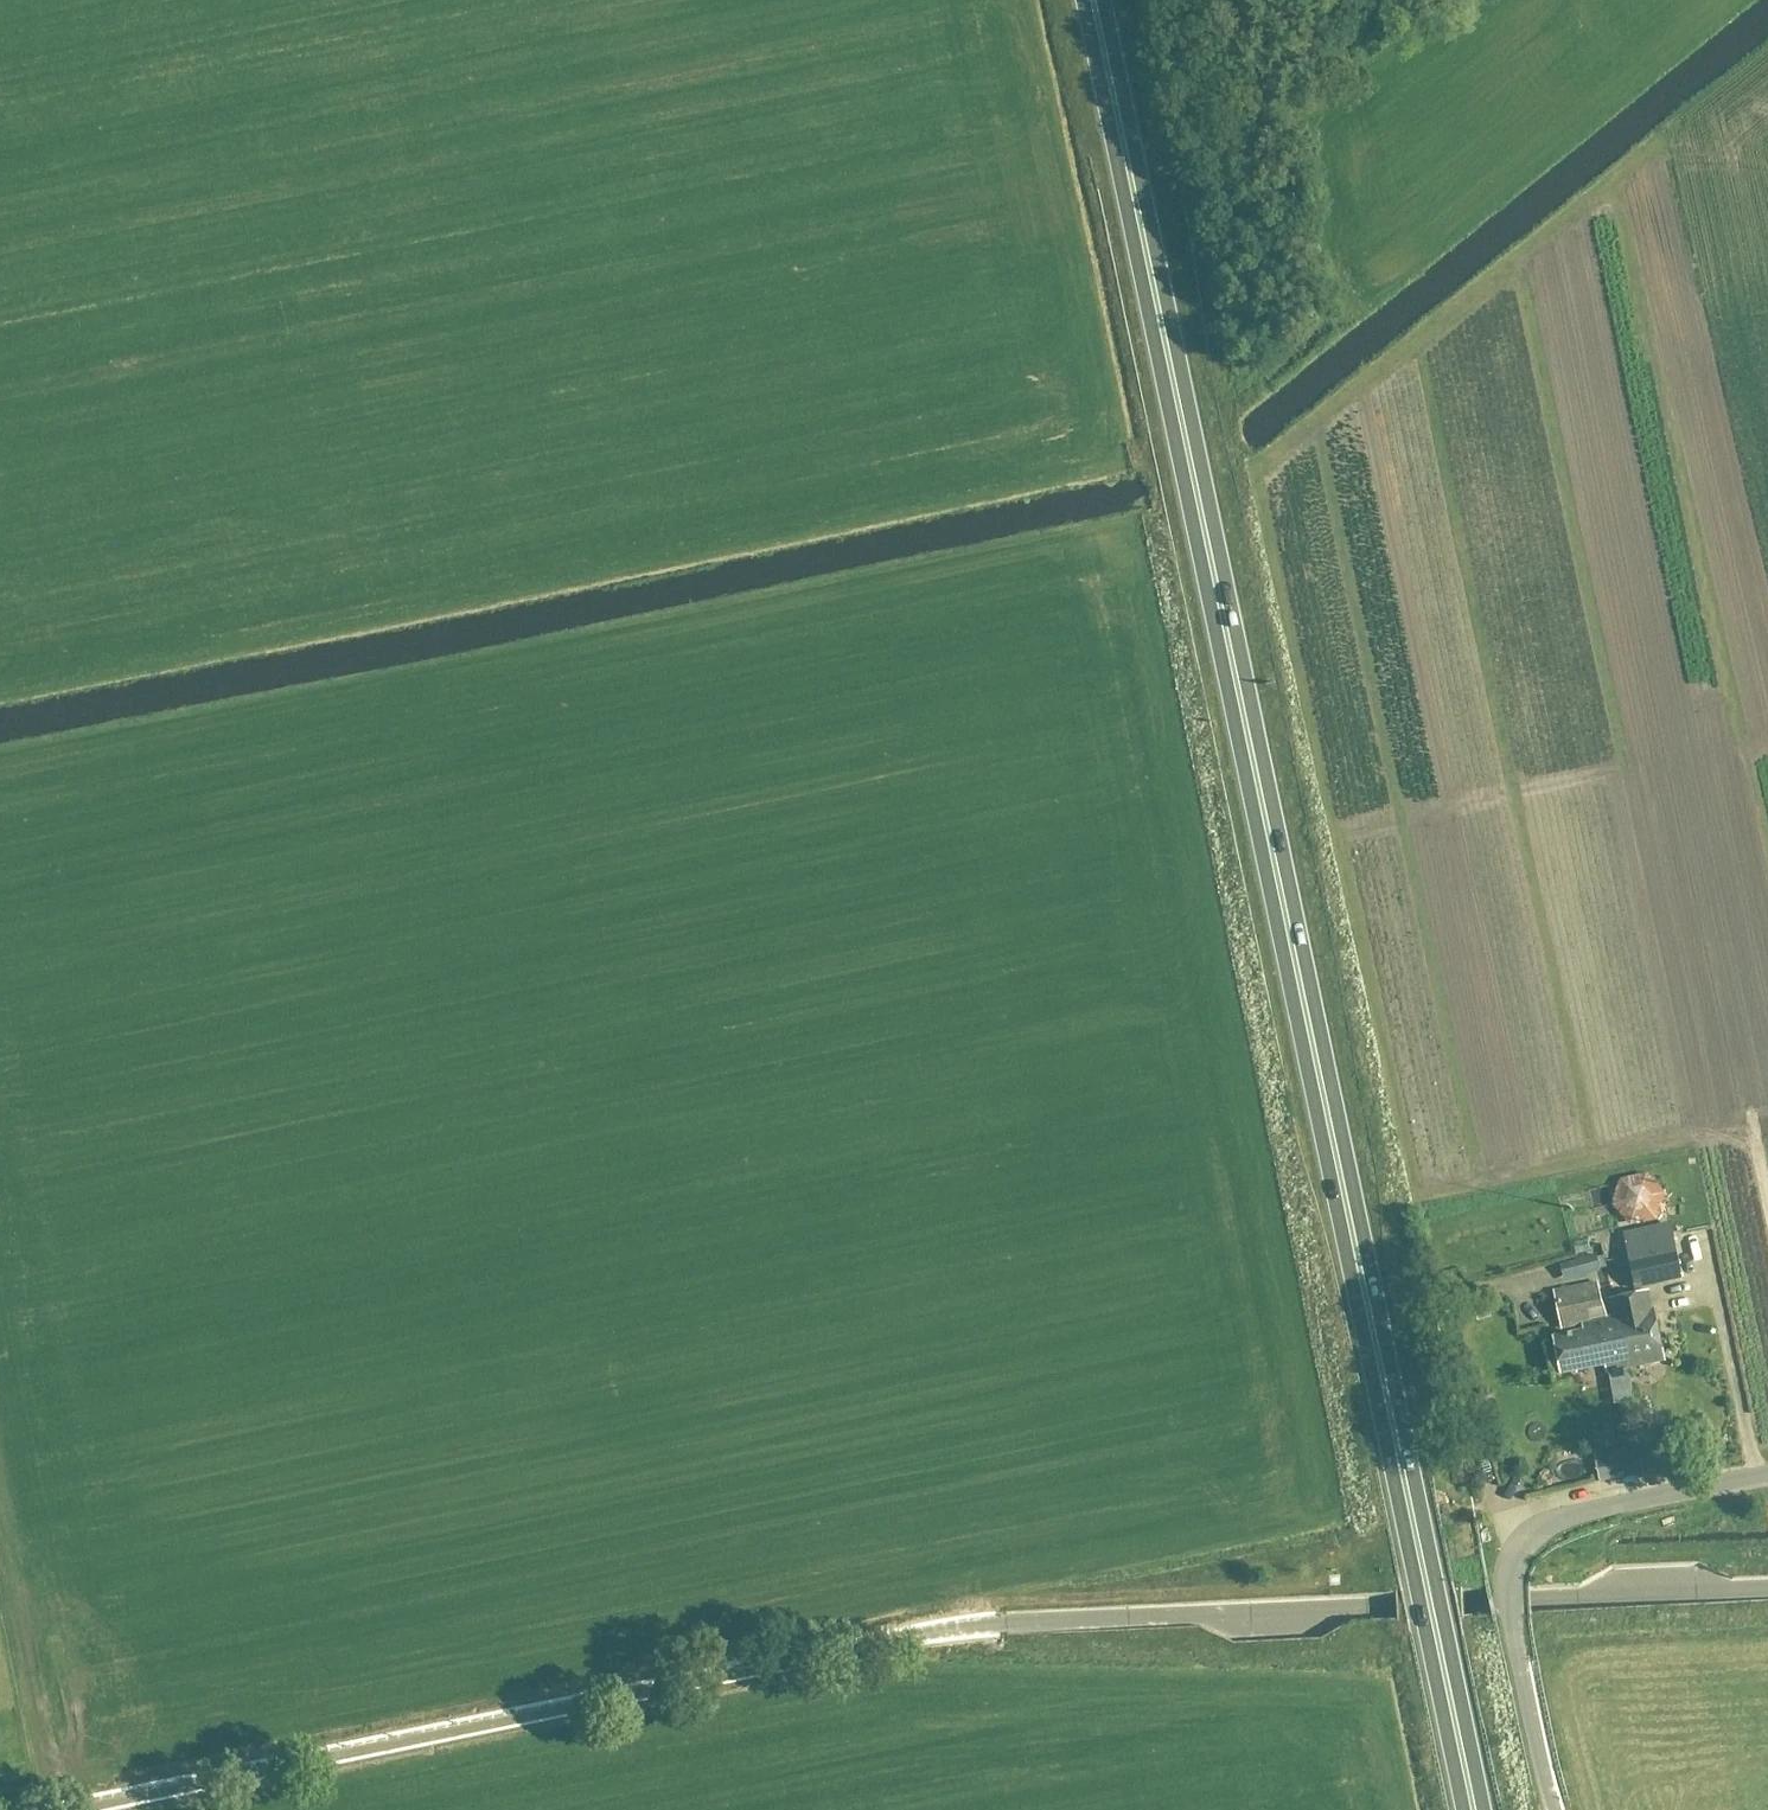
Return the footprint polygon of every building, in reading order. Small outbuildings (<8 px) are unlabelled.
[(1668,1225),(1623,1236),(1635,1289),(1680,1279),(1668,1225)] [(1558,1265),(1562,1280),(1599,1270),(1595,1254),(1558,1265)] [(1580,1323),(1589,1321),(1585,1303),(1600,1300),(1596,1282),(1553,1291),(1561,1328),(1580,1324),(1580,1323)] [(1611,1317),(1613,1316),(1616,1337),(1621,1336),(1627,1367),(1662,1360),(1659,1346),(1648,1291),(1608,1300),(1611,1317)] [(1580,1323),(1580,1324),(1581,1330),(1552,1336),(1558,1365),(1559,1374),(1603,1365),(1604,1372),(1627,1367),(1621,1336),(1616,1337),(1613,1316),(1611,1317),(1589,1321),(1580,1323)] [(1644,1450),(1594,1460),(1599,1485),(1650,1474),(1644,1450)]
